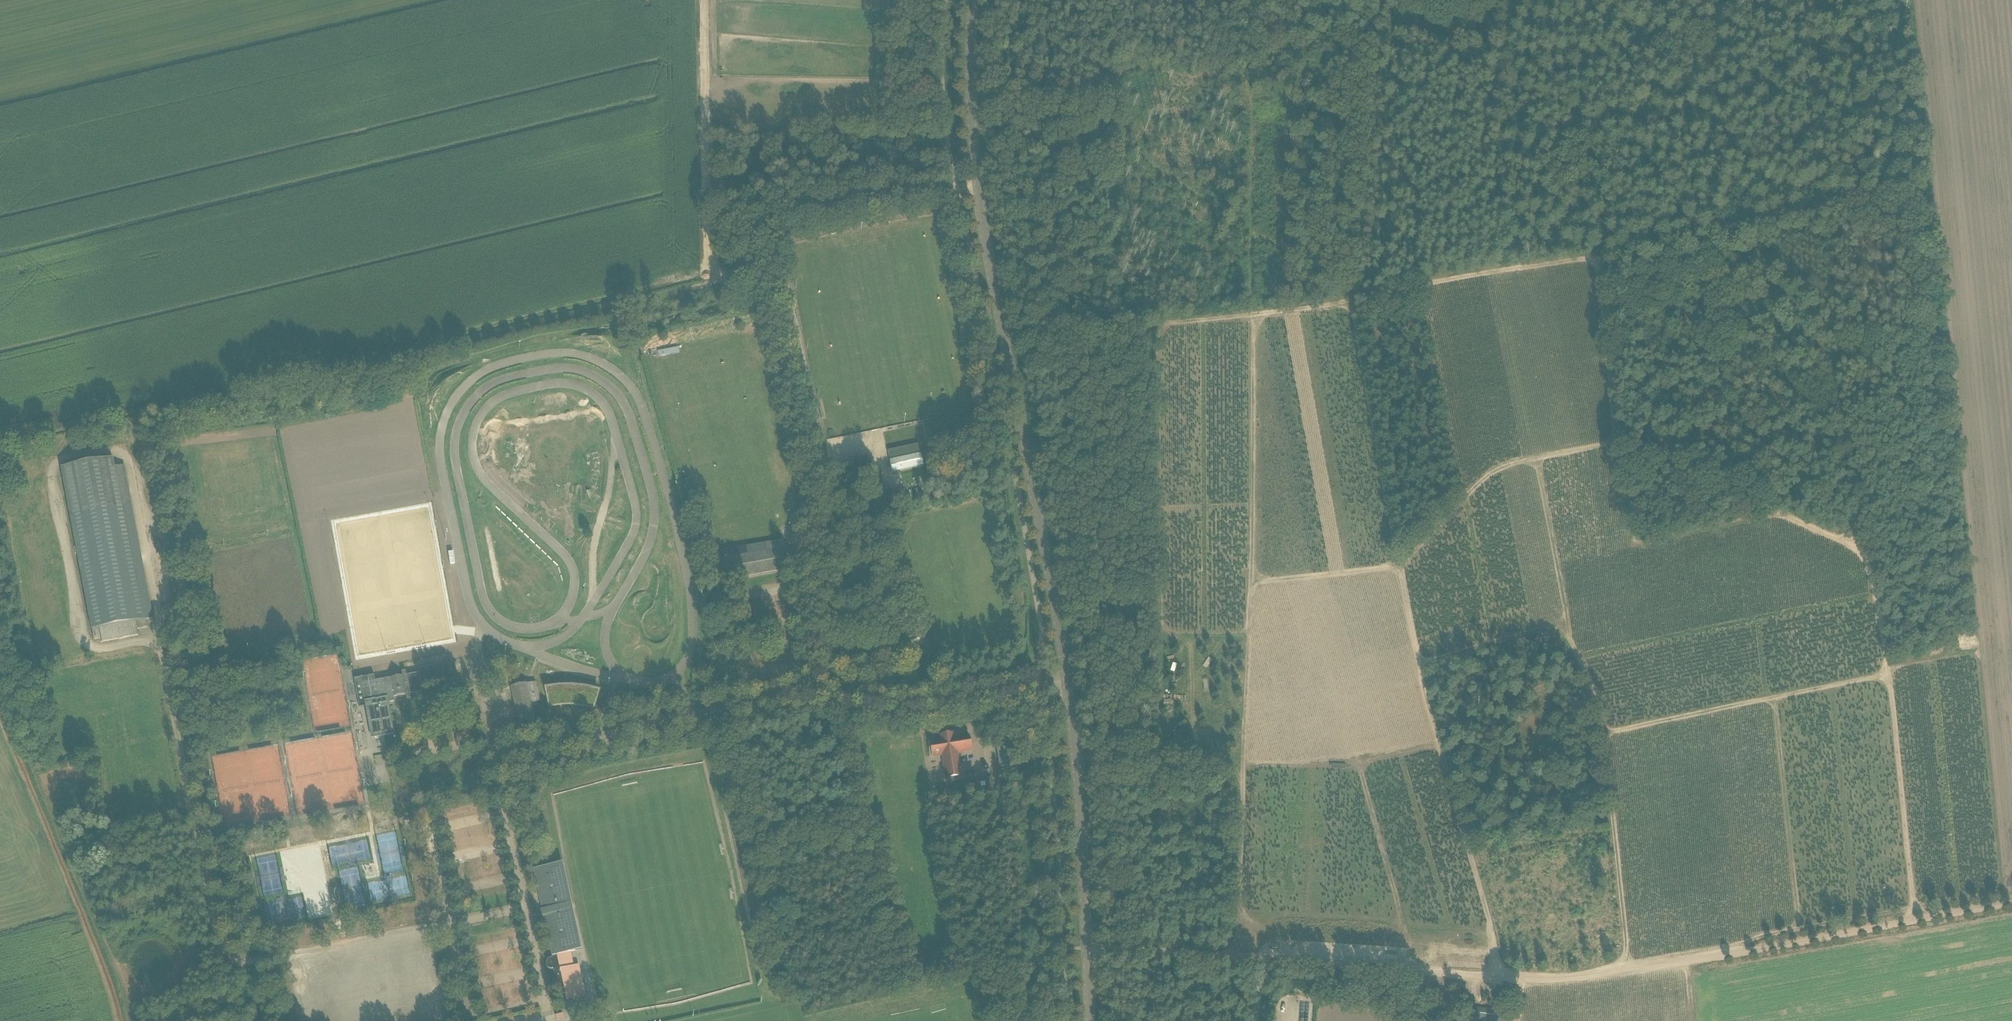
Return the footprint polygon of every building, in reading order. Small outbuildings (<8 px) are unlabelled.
[(922,452),(926,464),(938,460),(934,449),(922,452)] [(889,461),(892,473),(923,466),(921,454),(889,461)] [(101,638),(102,642),(138,635),(137,629),(148,627),(146,619),(153,618),(124,466),(114,468),(113,458),(61,468),(94,639),(101,638)] [(707,562),(711,582),(790,568),(786,547),(784,548),(784,545),(778,546),(779,549),(707,562)] [(394,696),(435,688),(435,684),(456,680),(452,659),(389,670),(390,678),(394,696)] [(394,696),(390,678),(373,681),(372,676),(374,676),(374,675),(354,679),(357,698),(368,696),(375,738),(394,734),(388,698),(394,697),(394,696)] [(526,684),(511,687),(519,724),(534,721),(530,703),(539,701),(534,682),(526,684)] [(593,708),(597,695),(584,692),(572,691),(559,691),(546,693),(549,707),(560,705),(571,705),(582,706),(593,708)] [(971,749),(968,735),(954,738),(954,734),(938,736),(939,740),(929,742),(932,755),(941,754),(945,779),(961,776),(957,751),(971,749)] [(1007,746),(996,748),(999,766),(1010,764),(1007,746)] [(275,824),(277,835),(279,835),(280,842),(287,840),(283,822),(275,824)] [(254,878),(273,878),(273,855),(254,855),(254,878)] [(568,952),(568,953),(548,865),(533,869),(541,909),(540,910),(542,910),(543,915),(541,915),(541,916),(543,915),(552,957),(550,958),(549,958),(548,959),(547,960),(546,961),(546,962),(546,963),(546,964),(546,965),(547,966),(547,967),(548,968),(549,968),(550,969),(551,969),(552,969),(553,969),(558,995),(565,993),(566,1000),(585,996),(584,992),(583,992),(582,988),(582,986),(581,983),(579,979),(578,976),(577,973),(574,967),(574,966),(573,966),(570,960),(569,961),(568,952)] [(346,930),(347,936),(357,934),(356,928),(346,930)]
